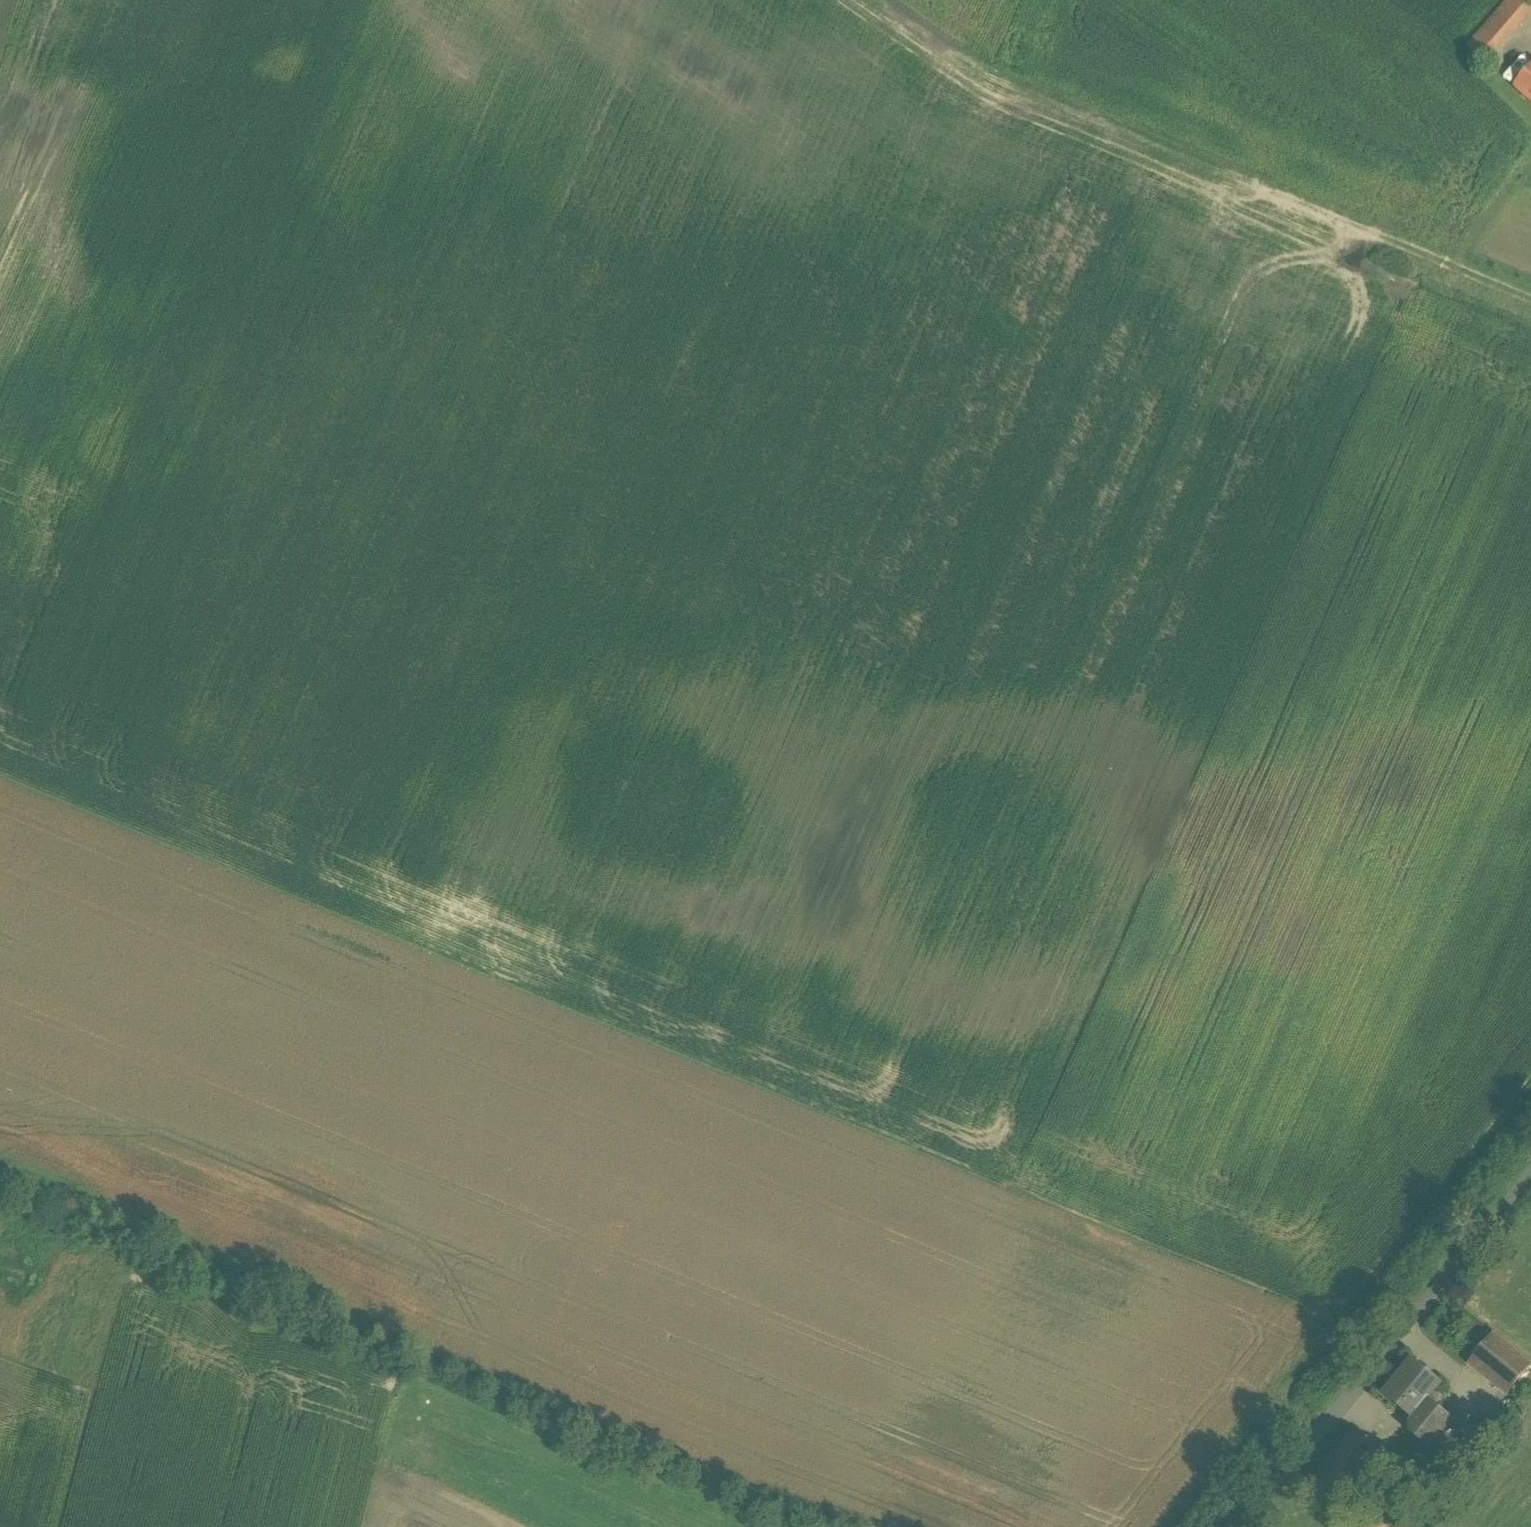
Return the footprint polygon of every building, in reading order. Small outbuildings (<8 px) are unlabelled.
[(1516,0),(1506,0),(1468,44),(1487,62),(1530,12),(1516,0)] [(1503,91),(1530,115),(1530,63),(1529,62),(1503,91)] [(1485,1339),(1460,1370),(1501,1401),(1526,1370),(1485,1339)] [(1400,1358),(1368,1399),(1401,1425),(1392,1437),(1419,1458),(1447,1423),(1422,1403),(1435,1387),(1400,1358)]
